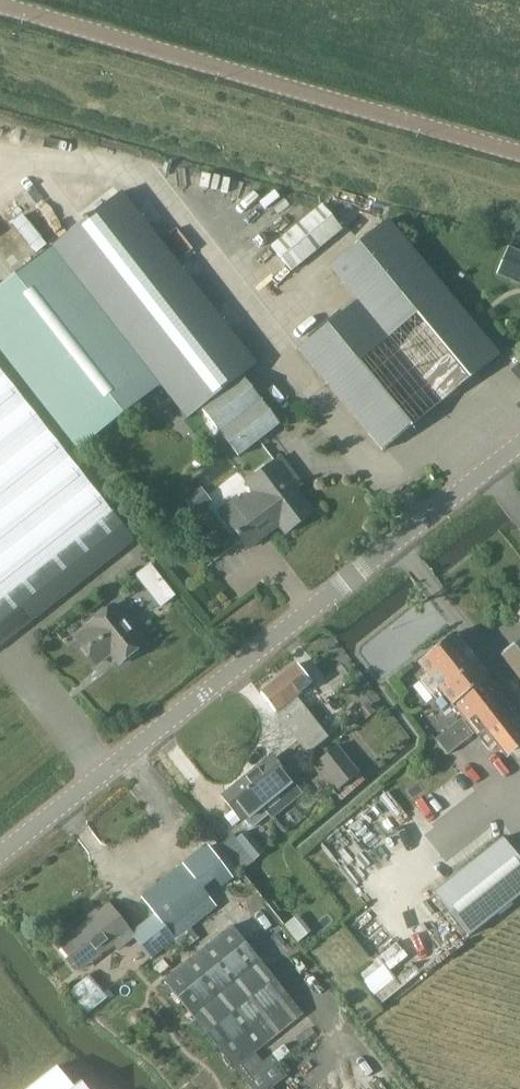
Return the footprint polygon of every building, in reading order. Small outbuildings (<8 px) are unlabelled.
[(52,246),(0,286),(0,350),(77,449),(160,385),(186,418),(210,399),(248,447),(278,423),(241,375),(254,364),(120,192),(52,246)] [(323,205),(267,252),(287,276),(343,230),(323,205)] [(358,300),(299,348),(382,449),(497,355),(469,321),(484,309),(456,275),(441,287),(388,222),(331,268),(358,300)] [(508,248),(496,274),(519,285),(519,253),(508,248)] [(111,512),(112,511),(0,369),(0,645),(132,540),(111,512)] [(313,513),(290,482),(296,478),(282,458),(246,485),(254,495),(241,504),(238,501),(220,514),(247,550),(278,526),(285,534),(313,513)] [(202,486),(186,497),(197,512),(212,501),(202,486)] [(154,562),(148,567),(152,573),(159,568),(154,562)] [(146,568),(133,579),(154,605),(167,595),(146,568)] [(109,652),(119,664),(143,645),(113,605),(88,624),(91,628),(76,639),(95,664),(109,652)] [(510,613),(519,625),(519,605),(510,613)] [(488,676),(455,635),(456,635),(455,634),(450,637),(449,636),(439,644),(440,645),(433,651),(432,650),(422,658),(423,659),(418,663),(419,664),(427,673),(418,680),(432,698),(441,691),(452,704),(451,704),(452,706),(454,704),(487,678),(489,677),(488,675),(488,676)] [(501,654),(519,679),(519,640),(501,654)] [(261,693),(294,735),(308,753),(328,737),(296,695),(312,682),(297,664),(261,693)] [(487,678),(454,704),(490,749),(496,744),(506,756),(519,745),(519,731),(517,727),(519,725),(519,720),(487,678)] [(368,702),(359,709),(366,718),(375,712),(368,702)] [(462,716),(434,737),(447,754),(475,733),(462,716)] [(309,754),(308,753),(294,735),(277,748),(292,767),(309,754)] [(358,771),(336,744),(316,760),(338,787),(358,771)] [(277,761),(266,770),(260,762),(241,778),(268,812),(270,815),(300,790),(277,761)] [(268,812),(241,778),(221,794),(233,809),(226,815),(233,824),(240,818),(247,826),(250,826),(268,812)] [(214,840),(203,826),(185,841),(196,855),(214,840)] [(248,830),(246,830),(237,837),(233,832),(221,843),(242,868),(264,850),(248,830)] [(433,893),(468,937),(519,896),(519,859),(503,838),(433,893)] [(60,943),(73,959),(80,968),(114,941),(120,948),(136,935),(152,956),(216,905),(209,895),(233,876),(208,846),(143,897),(156,914),(132,933),(109,904),(60,943)] [(297,915),(284,927),(298,944),(312,933),(297,915)] [(303,1013),(232,925),(164,980),(234,1068),(303,1013)] [(378,959),(357,974),(372,996),(394,980),(378,959)] [(163,960),(155,967),(161,974),(169,967),(163,960)] [(90,975),(70,991),(87,1013),(107,996),(90,975)]
